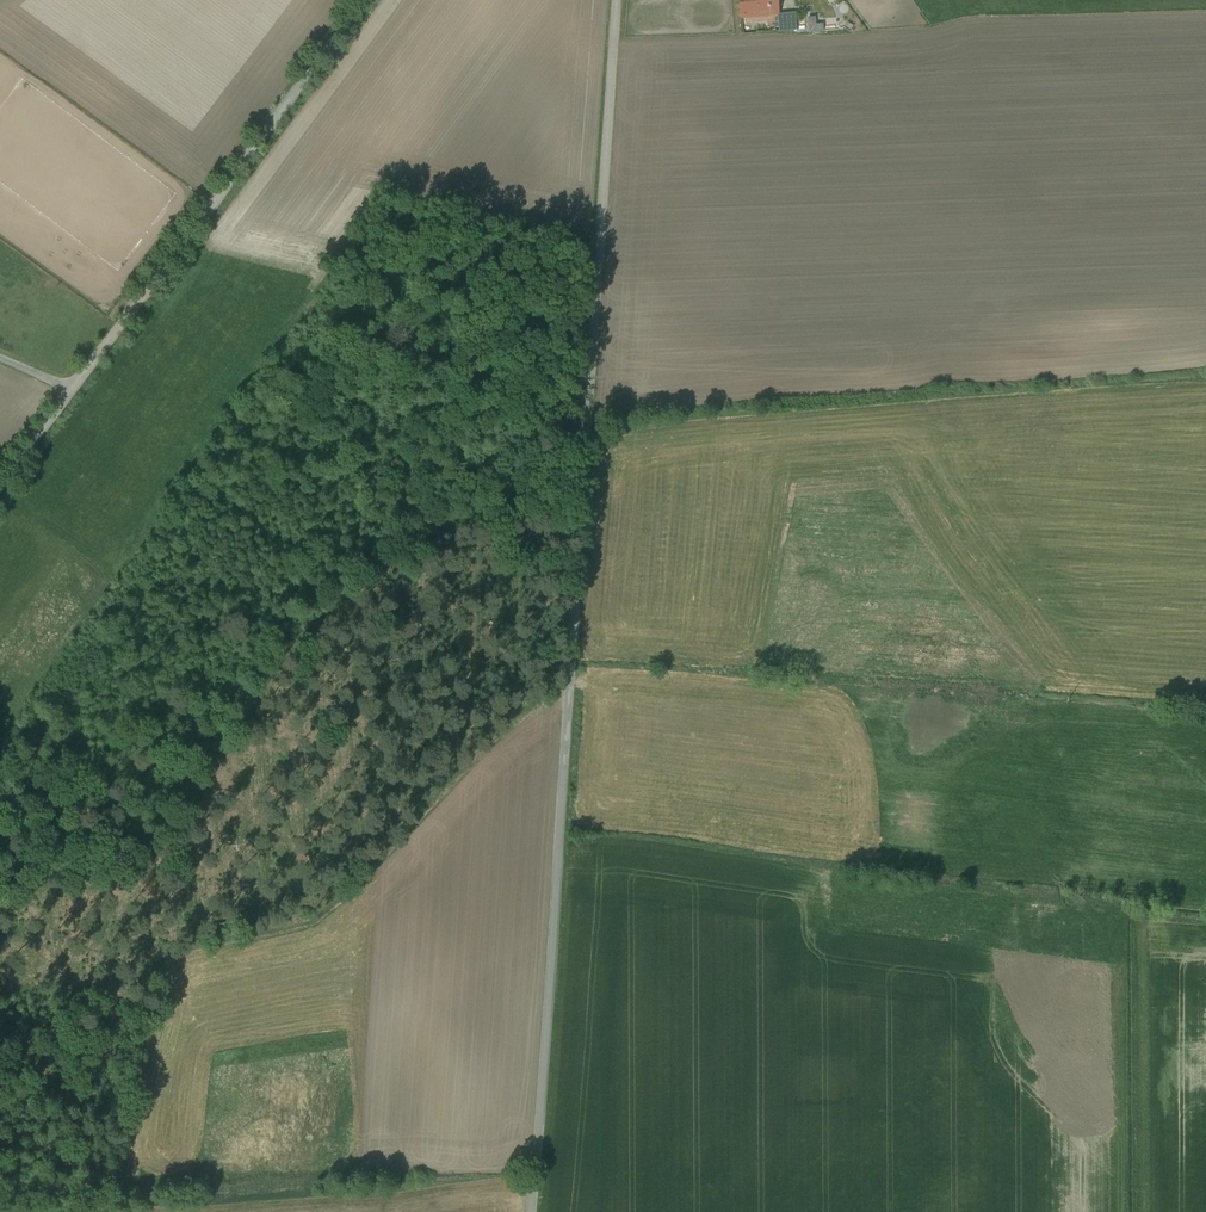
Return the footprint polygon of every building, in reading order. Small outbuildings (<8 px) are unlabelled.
[(741,18),(742,17),(742,15),(776,12),(776,14),(777,14),(776,0),(740,0),(741,18)]
